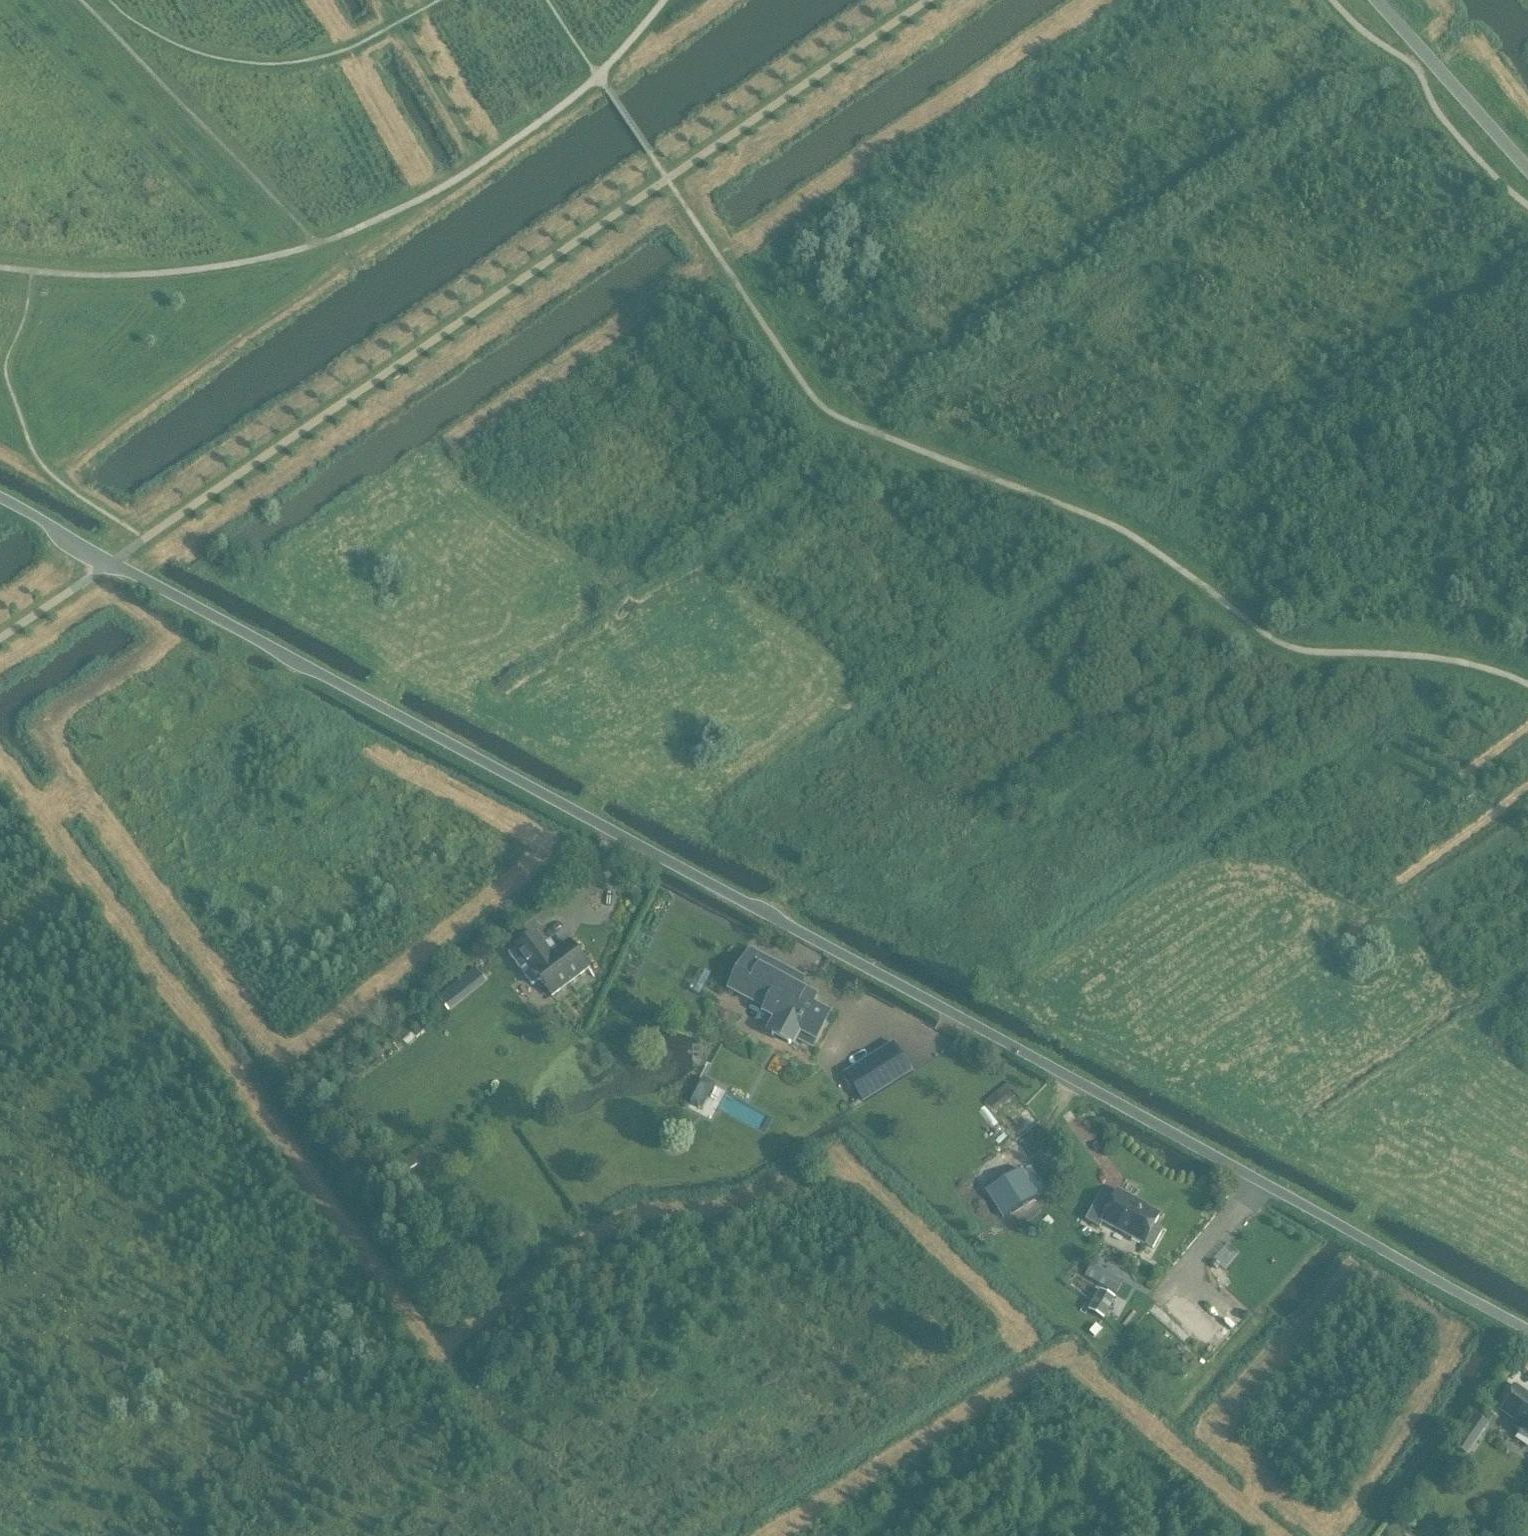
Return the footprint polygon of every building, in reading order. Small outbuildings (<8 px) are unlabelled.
[(538,935),(509,956),(533,987),(539,982),(551,998),(589,969),(569,944),(557,952),(553,952),(551,953),(538,935)] [(778,990),(760,981),(770,962),(750,952),(731,989),(768,1009),(762,1020),(777,1027),(772,1035),(790,1045),(794,1037),(813,1047),(829,1016),(811,1006),(816,998),(797,988),(802,979),(787,972),(778,990)] [(667,987),(698,990),(704,991),(704,981),(667,978),(667,987)] [(595,994),(587,982),(576,990),(584,1001),(595,994)] [(455,986),(438,999),(449,1012),(465,999),(455,986)] [(894,1044),(845,1075),(863,1104),(913,1073),(894,1044)] [(703,1079),(696,1091),(708,1097),(715,1085),(703,1079)] [(999,1180),(1020,1210),(1041,1195),(1021,1166),(999,1180)] [(1086,1221),(1100,1228),(1103,1222),(1145,1244),(1144,1245),(1153,1250),(1163,1232),(1154,1228),(1160,1216),(1117,1194),(1112,1203),(1100,1196),(1086,1221)] [(1093,1264),(1086,1277),(1097,1283),(1104,1270),(1093,1264)] [(1091,1308),(1089,1311),(1099,1317),(1105,1319),(1116,1299),(1101,1291),(1091,1308)] [(1184,1304),(1172,1318),(1205,1345),(1217,1331),(1184,1304)] [(1516,1389),(1501,1411),(1521,1425),(1517,1430),(1527,1438),(1527,1397),(1516,1389)] [(1468,1456),(1490,1426),(1474,1414),(1452,1445),(1468,1456)]
